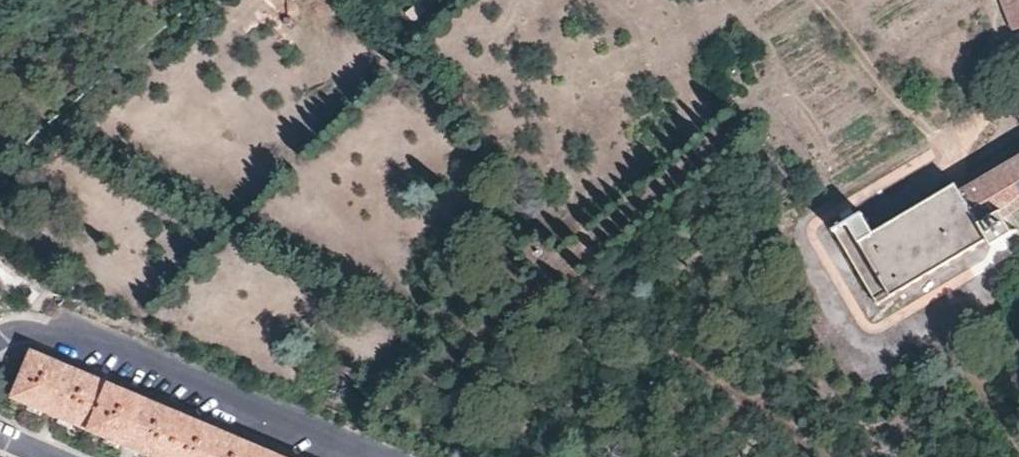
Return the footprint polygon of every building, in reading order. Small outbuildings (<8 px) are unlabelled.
[(1017,30),(1018,30),(1018,0),(1005,0),(1017,30)] [(955,186),(984,231),(999,223),(1018,211),(1018,148),(955,186)] [(984,231),(955,186),(875,233),(863,214),(834,232),(879,308),(947,268),(989,243),(992,249),(1010,239),(999,223),(984,231)] [(780,240),(784,224),(771,221),(767,237),(780,240)] [(105,382),(35,353),(15,398),(50,413),(128,447),(153,456),(281,456),(105,382)]
